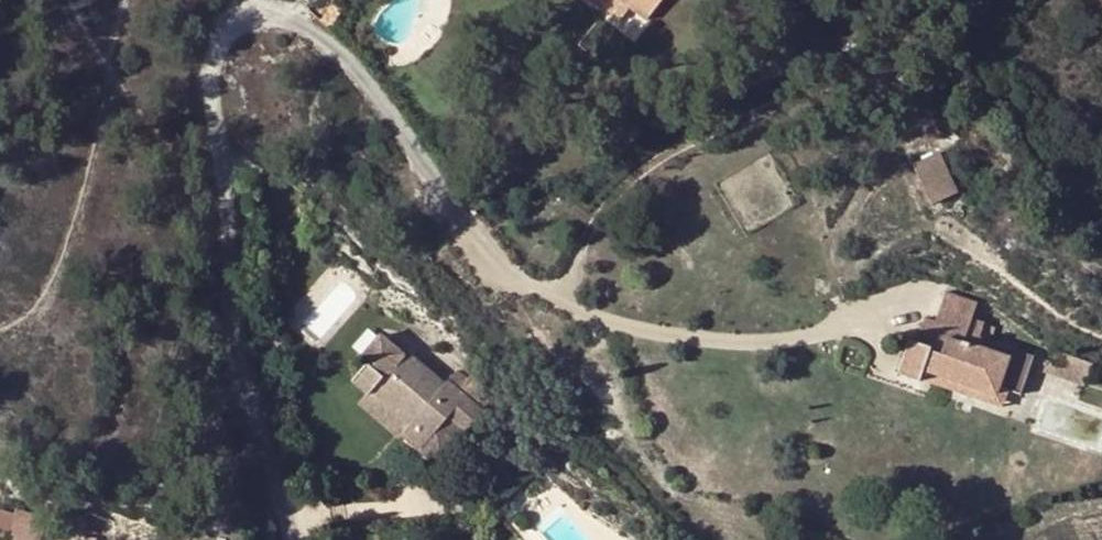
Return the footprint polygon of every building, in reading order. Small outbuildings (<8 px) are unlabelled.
[(334,0),(330,0),(321,13),(331,20),(341,5),(334,0)] [(638,24),(645,15),(626,0),(608,0),(638,24)] [(645,15),(657,0),(626,0),(645,15)] [(958,193),(939,152),(910,167),(930,206),(958,193)] [(907,341),(899,366),(974,393),(978,383),(993,389),(1009,350),(990,342),(995,327),(976,321),(971,319),(976,304),(945,293),(934,322),(924,318),(915,343),(907,341)] [(971,319),(976,321),(982,306),(976,304),(971,319)] [(350,380),(367,396),(372,390),(410,424),(401,434),(420,450),(447,419),(462,432),(468,425),(478,414),(494,397),(470,376),(467,379),(457,370),(444,385),(407,352),(403,356),(380,337),(378,338),(358,361),(364,366),(350,380)] [(920,379),(999,409),(1005,393),(1020,355),(1020,354),(1009,350),(993,389),(978,383),(974,393),(899,366),(895,375),(918,384),(920,379)] [(1019,398),(1033,359),(1020,355),(1005,393),(1019,398)] [(1062,355),(1057,368),(1085,379),(1091,367),(1062,355)] [(1085,379),(1057,368),(1041,361),(1037,373),(1081,390),(1085,379)] [(372,390),(367,396),(363,399),(401,434),(410,424),(372,390)] [(488,423),(478,414),(468,425),(478,434),(488,423)] [(46,520),(15,509),(6,539),(39,539),(46,520)] [(343,539),(389,539),(387,529),(343,539)]
